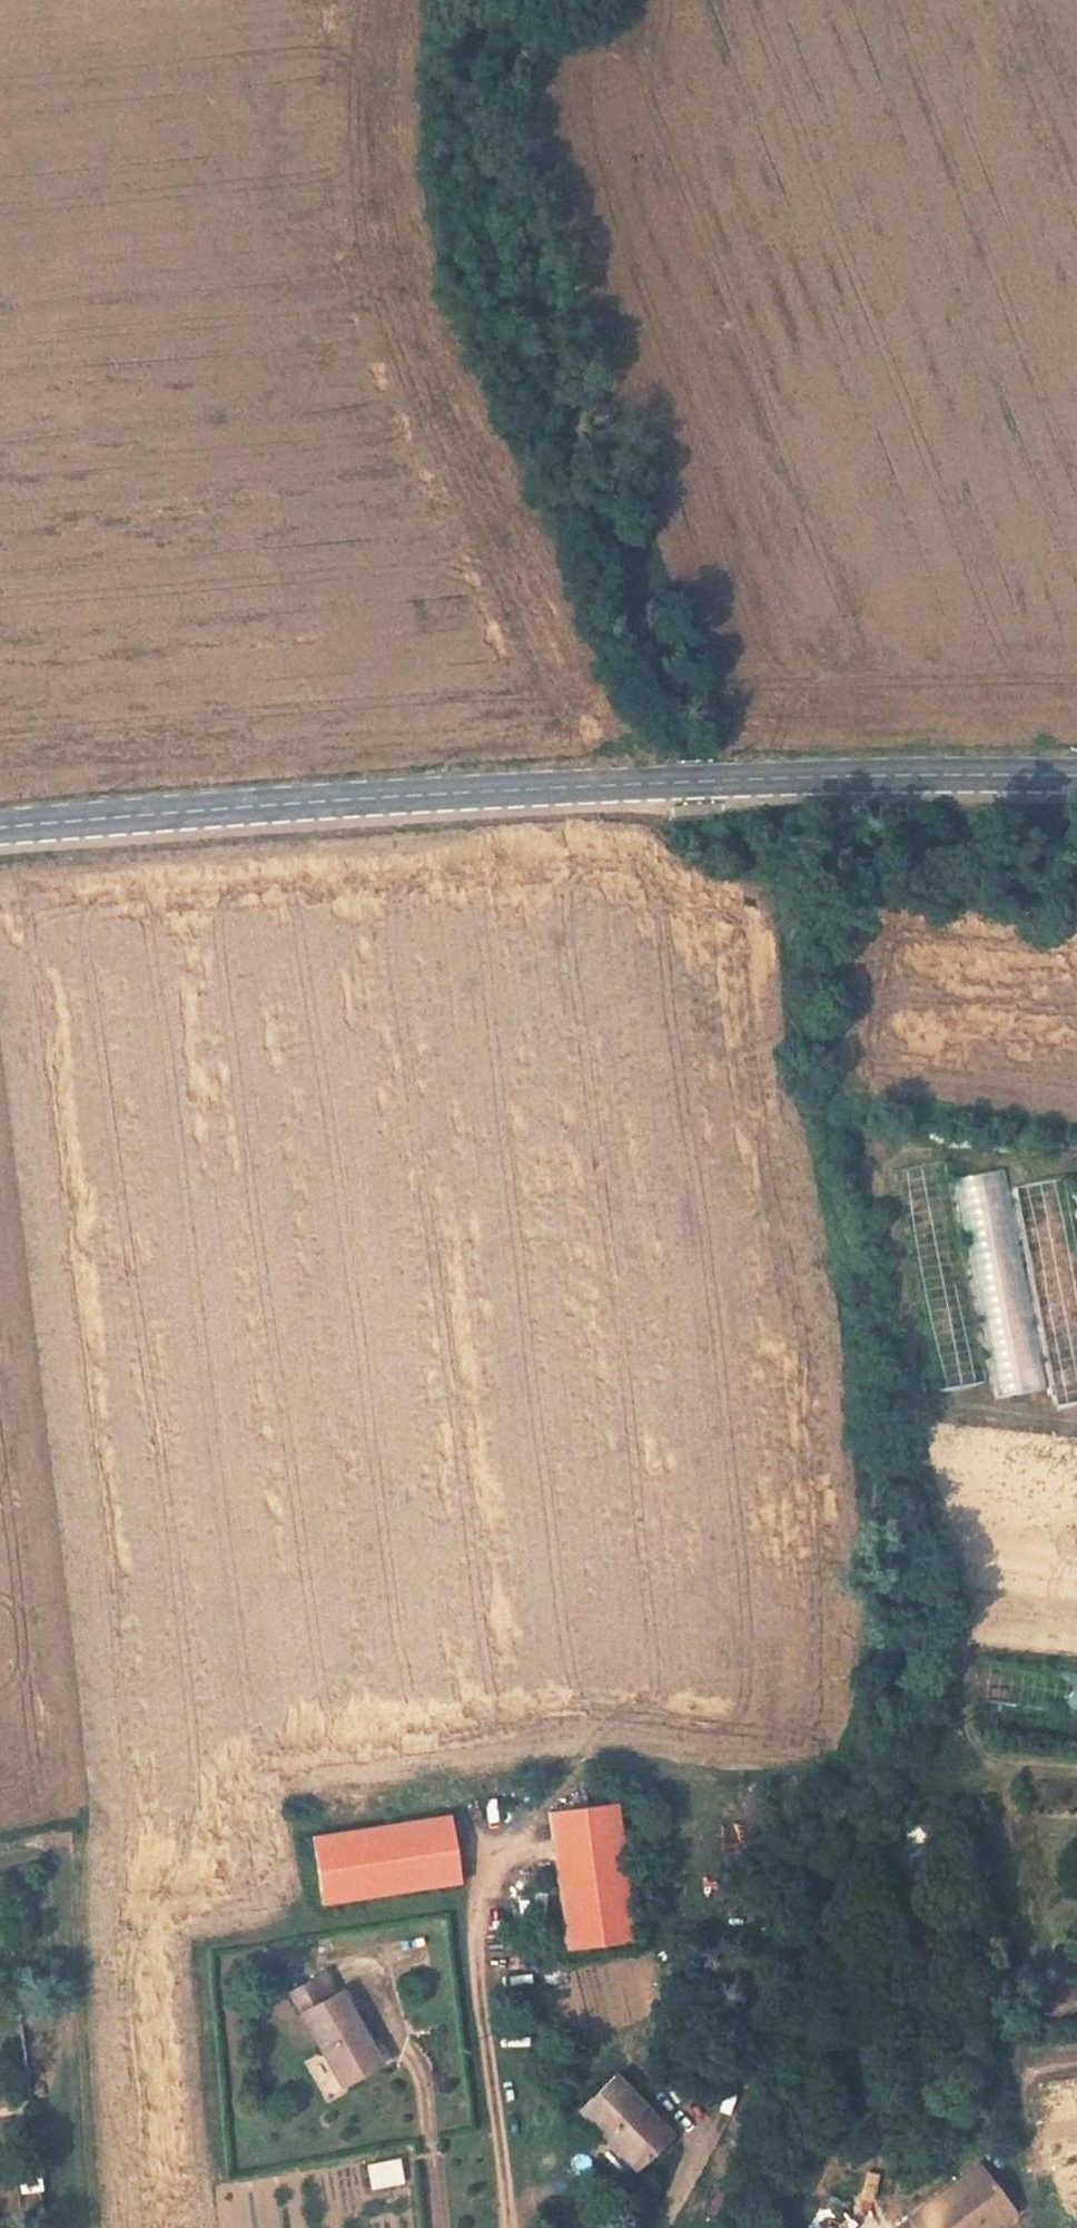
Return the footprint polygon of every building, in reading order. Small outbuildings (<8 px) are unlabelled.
[(990,1398),(1046,1389),(1012,1169),(956,1177),(990,1398)] [(978,1325),(937,1329),(941,1382),(982,1379),(978,1325)] [(1024,1665),(1018,1707),(1076,1715),(1076,1672),(1024,1665)] [(629,1943),(615,1809),(544,1815),(556,1950),(629,1943)] [(455,1895),(448,1823),(306,1835),(314,1908),(455,1895)] [(935,1828),(890,1823),(885,1871),(930,1876),(935,1828)] [(332,1994),(317,1972),(284,1993),(297,2016),(332,1994)] [(376,2056),(338,1990),(332,1994),(297,2016),(313,2043),(321,2042),(342,2077),(376,2056)] [(669,2140),(615,2076),(575,2110),(629,2174),(669,2140)] [(366,2163),(368,2188),(403,2186),(401,2160),(366,2163)] [(982,2161),(908,2211),(920,2227),(991,2227),(1015,2212),(982,2161)] [(908,2211),(892,2222),(896,2227),(920,2227),(908,2211)]
